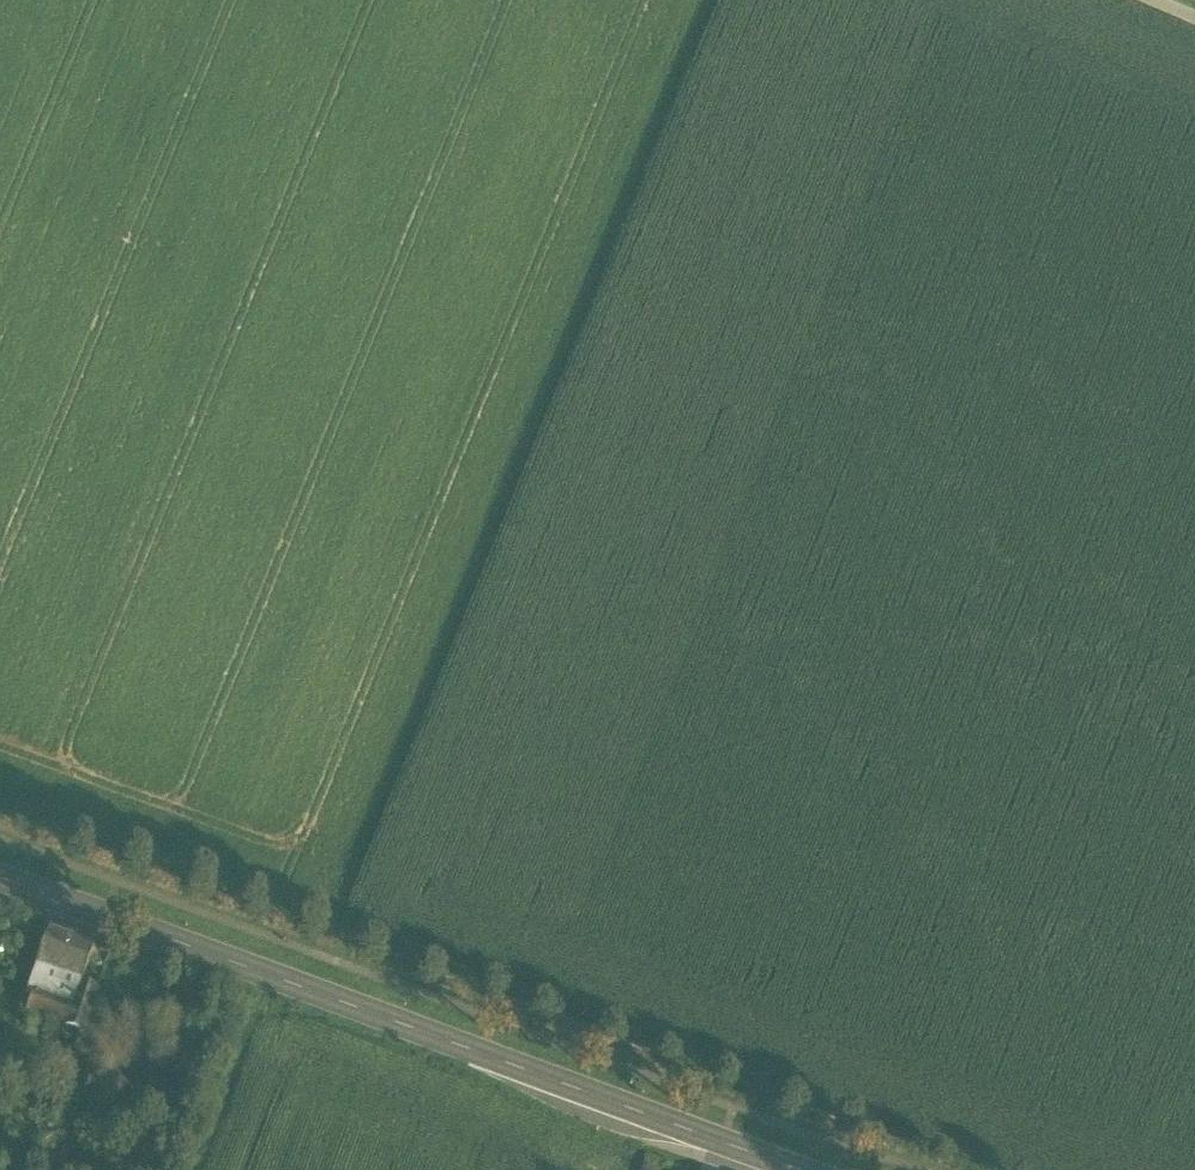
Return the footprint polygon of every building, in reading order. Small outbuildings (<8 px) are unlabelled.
[(49,934),(37,968),(81,984),(92,953),(93,950),(49,934)] [(25,1015),(47,1022),(65,1029),(82,1035),(98,990),(81,984),(37,968),(26,997),(31,999),(25,1015)] [(62,1038),(65,1029),(47,1022),(44,1032),(62,1038)]
